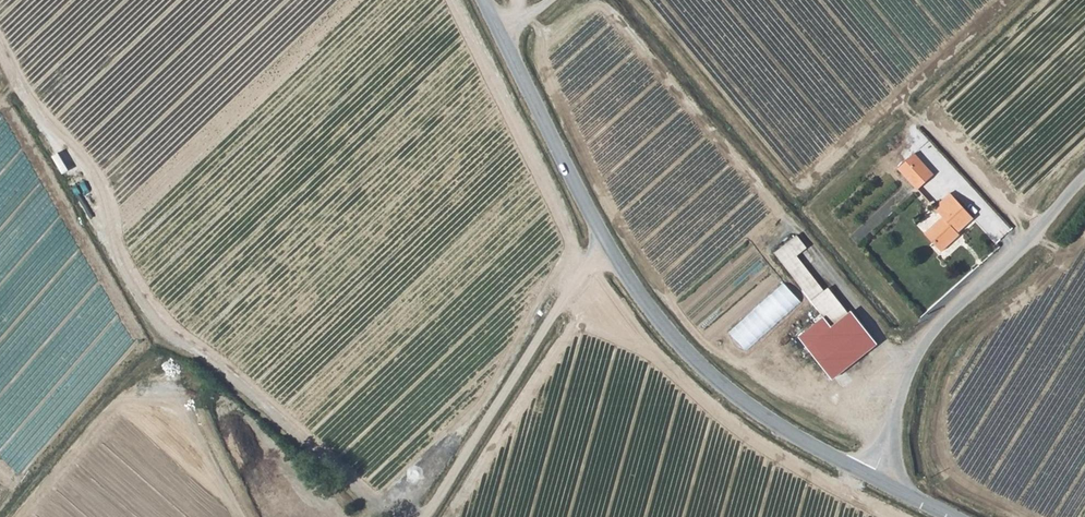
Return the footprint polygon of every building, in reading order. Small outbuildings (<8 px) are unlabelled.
[(933,174),(913,154),(898,169),(917,189),(933,174)] [(955,236),(959,232),(975,217),(951,192),(935,208),(944,216),(927,233),(935,242),(938,240),(946,250),(958,239),(955,236)] [(935,242),(944,252),(946,250),(938,240),(935,242)] [(804,343),(829,373),(838,384),(851,373),(882,347),(856,316),(854,318),(832,292),(827,297),(798,263),(810,254),(800,242),(778,260),(830,322),(804,343)] [(732,333),(750,352),(804,301),(786,282),(732,333)]
